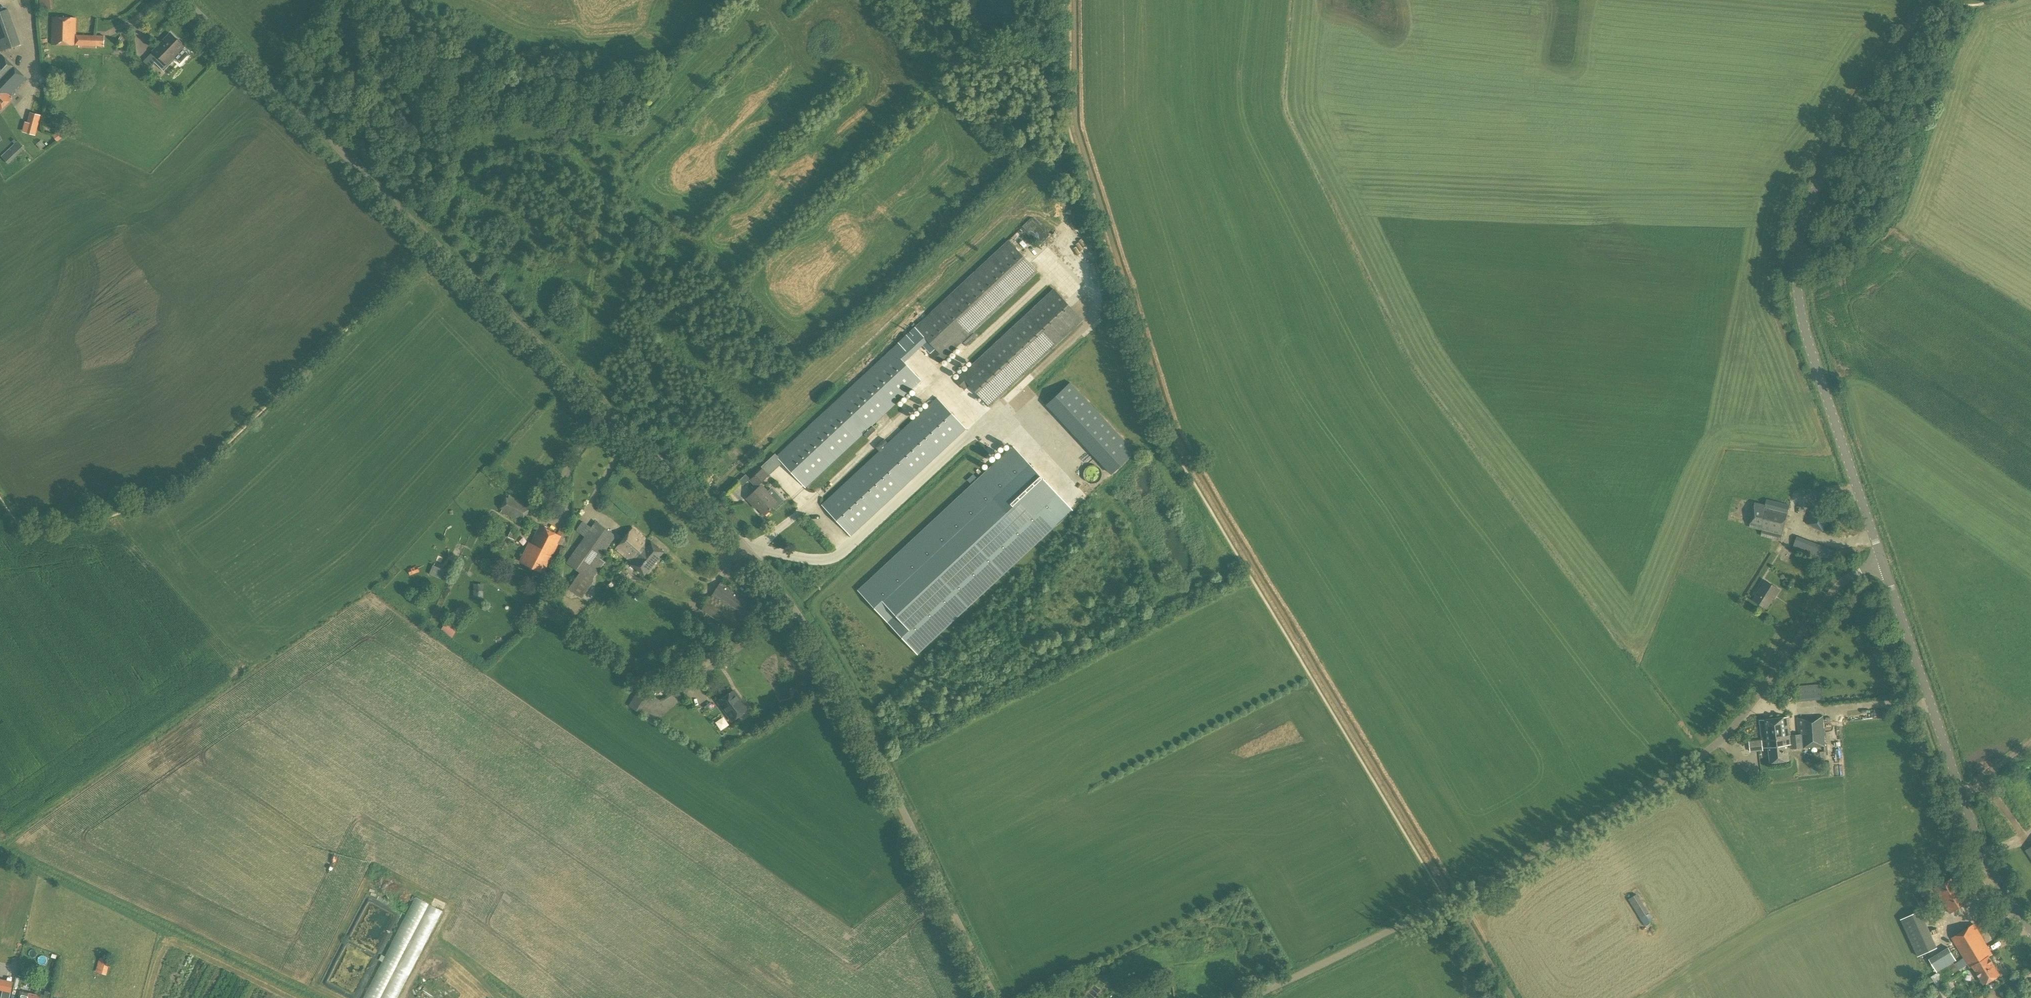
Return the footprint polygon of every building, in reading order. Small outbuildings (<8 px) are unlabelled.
[(21,44),(9,8),(0,11),(0,51),(21,44)] [(51,44),(76,45),(76,34),(77,18),(52,16),(51,44)] [(104,35),(76,34),(76,45),(104,46),(104,35)] [(159,57),(154,62),(165,72),(176,60),(174,58),(185,47),(183,45),(183,43),(180,40),(178,40),(171,34),(154,52),(159,57)] [(14,66),(2,54),(0,56),(0,111),(0,112),(13,98),(11,96),(28,79),(14,66)] [(36,135),(41,115),(30,112),(25,132),(36,135)] [(67,133),(69,127),(56,123),(55,129),(67,133)] [(8,164),(25,148),(18,140),(1,156),(8,164)] [(1033,214),(1023,224),(1041,243),(1051,234),(1033,214)] [(939,363),(1038,272),(1008,240),(777,456),(777,457),(806,488),(921,380),(901,358),(924,337),(935,349),(930,353),(939,363)] [(989,407),(1083,320),(1054,289),(955,380),(964,390),(969,385),(989,407)] [(1044,402),(1109,473),(1134,450),(1069,379),(1044,402)] [(960,422),(937,397),(884,446),(880,442),(867,454),(871,458),(821,504),(851,536),(966,429),(966,428),(971,424),(965,418),(960,422)] [(1006,451),(858,589),(918,654),(1065,517),(1050,501),(1057,494),(1027,462),(1020,469),(1007,456),(1009,454),(1006,451)] [(1785,477),(1737,465),(1733,479),(1769,488),(1768,493),(1766,492),(1765,496),(1757,494),(1755,502),(1749,527),(1762,530),(1761,536),(1781,541),(1782,535),(1788,513),(1793,494),(1796,480),(1798,473),(1786,470),(1785,477)] [(756,487),(769,474),(763,467),(749,480),(756,487)] [(739,478),(742,483),(749,478),(747,473),(739,478)] [(756,505),(765,514),(773,507),(775,509),(784,500),(777,493),(773,497),(767,491),(761,485),(747,498),(755,506),(756,505)] [(527,507),(529,503),(509,493),(508,496),(506,495),(500,507),(501,508),(500,511),(520,521),(522,517),(525,518),(530,508),(527,507)] [(1826,532),(1836,509),(1815,500),(1805,523),(1826,532)] [(591,527),(582,521),(576,530),(585,536),(566,562),(579,572),(568,588),(582,598),(594,581),(594,577),(605,562),(600,559),(616,536),(596,521),(591,527)] [(558,534),(540,525),(531,543),(529,542),(520,561),(544,573),(559,543),(564,546),(569,532),(560,528),(558,534)] [(629,561),(648,539),(633,527),(615,549),(629,561)] [(515,540),(519,532),(512,529),(508,537),(515,540)] [(1831,563),(1836,550),(1797,536),(1792,548),(1831,563)] [(648,539),(629,561),(632,564),(645,575),(664,552),(651,541),(648,539)] [(442,578),(446,569),(434,564),(430,574),(442,578)] [(733,588),(722,580),(712,595),(702,610),(735,633),(744,618),(747,620),(757,605),(754,603),(755,603),(742,594),(745,589),(736,583),(733,588)] [(1776,595),(1780,589),(1766,580),(1753,600),(1767,608),(1775,595),(1776,595)] [(454,637),(458,629),(446,623),(442,631),(454,637)] [(653,697),(659,688),(644,679),(628,705),(639,712),(650,695),(653,697)] [(1797,701),(1822,699),(1821,686),(1796,688),(1797,701)] [(733,722),(747,712),(739,701),(741,700),(735,691),(719,703),(733,722)] [(721,728),(730,723),(725,715),(716,720),(721,728)] [(1762,741),(1762,740),(1749,741),(1750,752),(1763,751),(1763,748),(1768,747),(1770,763),(1789,761),(1787,744),(1790,744),(1790,749),(1825,746),(1823,715),(1816,716),(1816,717),(1808,718),(1808,716),(1797,717),(1798,734),(1790,735),(1790,737),(1762,741)] [(1790,737),(1790,735),(1789,735),(1788,718),(1760,720),(1762,740),(1762,741),(1790,737)] [(1950,913),(1970,900),(1954,876),(1934,888),(1950,913)] [(1639,918),(1648,913),(1636,893),(1628,899),(1639,918)] [(416,897),(363,997),(397,997),(442,910),(416,897)] [(1920,908),(1900,916),(1917,954),(1936,945),(1920,908)] [(1999,974),(1989,956),(1992,954),(1974,923),(1951,937),(1970,968),(1973,965),(1984,983),(1999,974)] [(1948,944),(1928,956),(1937,970),(1957,959),(1948,944)] [(109,960),(110,956),(104,954),(103,958),(99,957),(95,971),(107,974),(111,960),(109,960)] [(1948,976),(1958,970),(1953,963),(1944,968),(1948,976)] [(1943,972),(1935,971),(1934,983),(1942,983),(1943,972)] [(15,981),(0,978),(0,989),(3,990),(2,997),(11,997),(15,981)]
